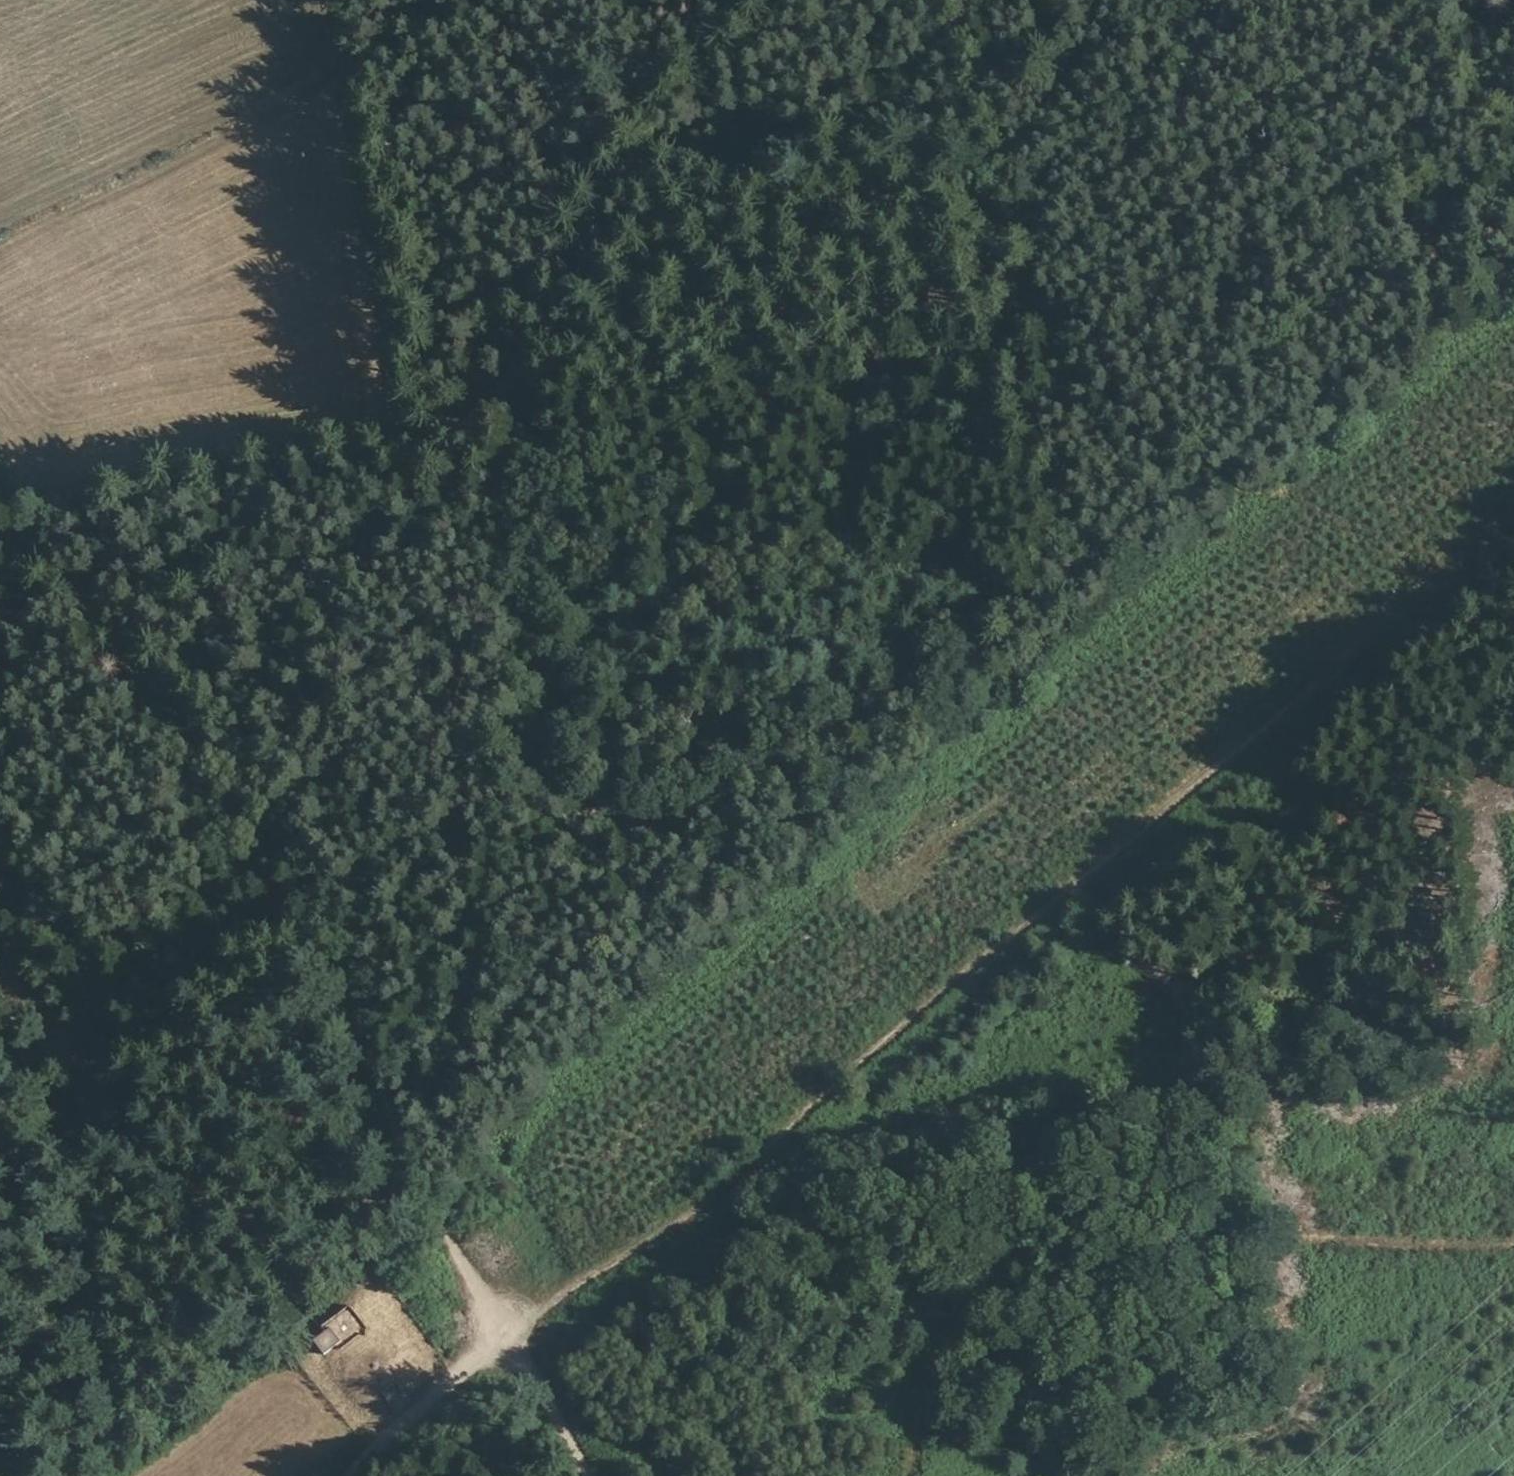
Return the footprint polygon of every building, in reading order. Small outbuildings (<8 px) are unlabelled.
[(327,1352),(342,1344),(334,1329),(319,1336),(327,1352)]
